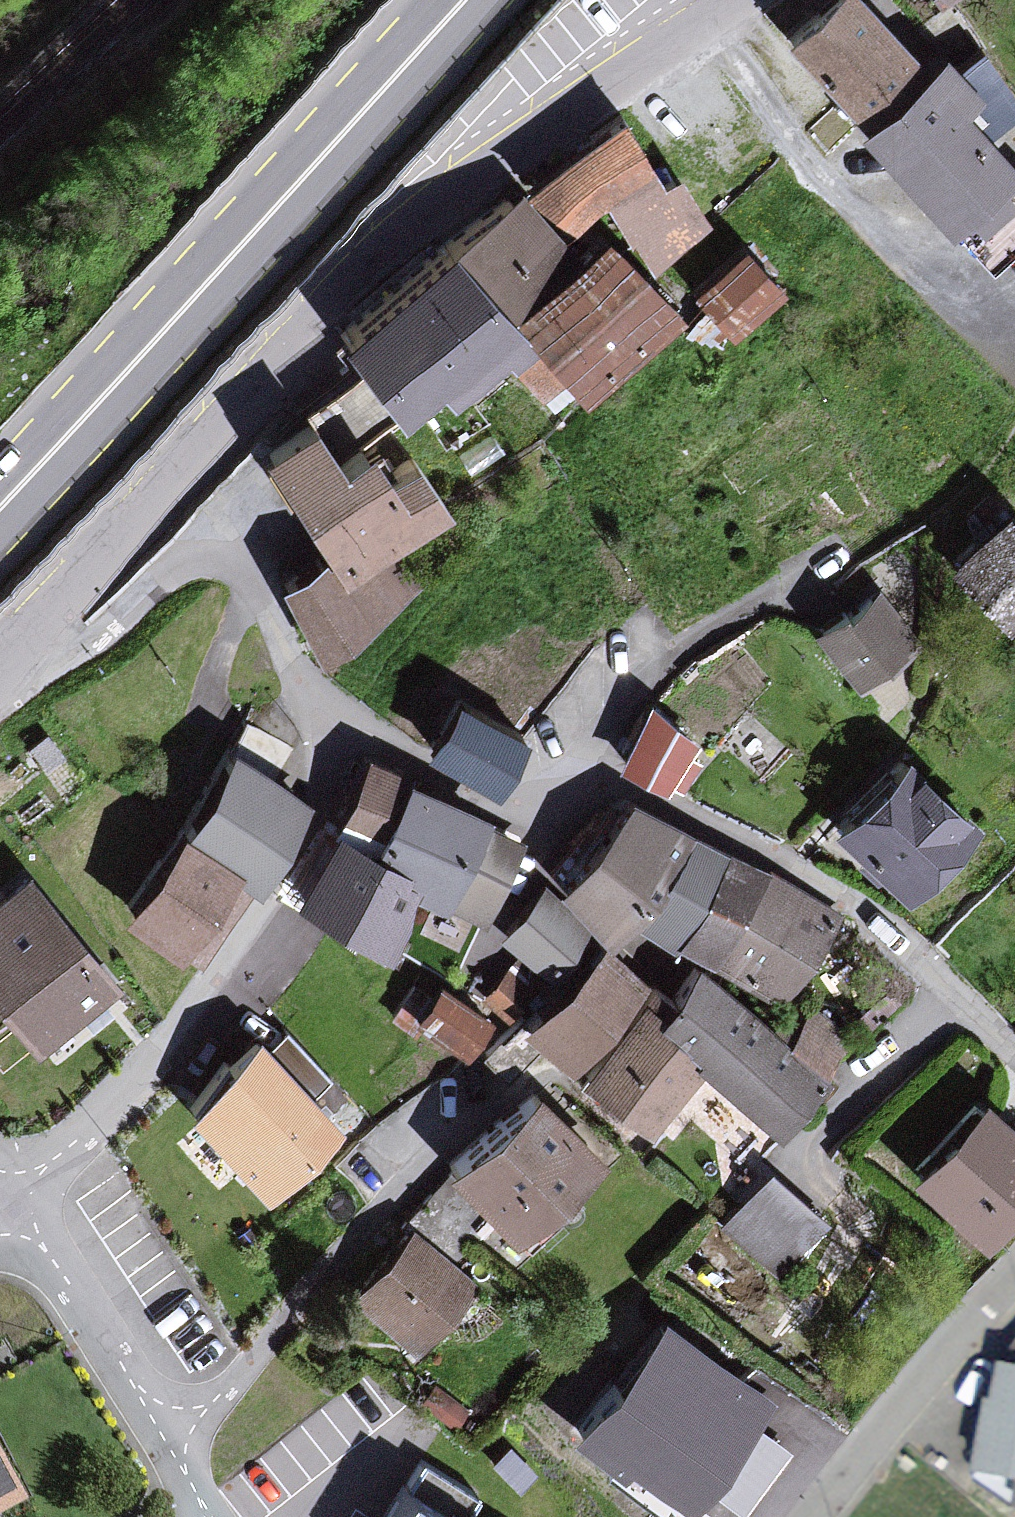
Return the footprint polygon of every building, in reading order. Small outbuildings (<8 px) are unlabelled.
[(866,0),(826,0),(790,32),(860,109),(918,57),(866,0)] [(945,78),(936,67),(872,116),(949,215),(1012,167),(978,122),(1008,99),(975,56),(945,78)] [(620,106),(517,183),(558,229),(649,157),(620,106)] [(660,177),(649,157),(558,229),(576,248),(602,226),(654,279),(711,220),(677,166),(660,177)] [(517,183),(449,232),(508,305),(576,248),(558,229),(517,183)] [(654,279),(602,226),(576,248),(508,305),(562,374),(581,396),(679,305),(654,279)] [(508,305),(449,232),(333,327),(400,416),(439,381),(450,399),(502,352),(538,395),(562,374),(508,305)] [(742,241),(693,286),(736,333),(785,289),(742,241)] [(368,433),(387,466),(412,451),(392,419),(368,433)] [(341,464),(318,425),(275,450),(337,554),(287,583),(325,647),(396,605),(366,555),(443,509),(414,461),(386,477),(368,448),(341,464)] [(1004,507),(946,558),(1001,619),(1014,607),(1014,520),(1004,507)] [(910,645),(874,589),(815,628),(851,683),(910,645)] [(520,738),(458,699),(428,745),(491,785),(520,738)] [(248,717),(230,743),(275,774),(293,743),(248,717)] [(692,744),(656,719),(620,771),(656,796),(692,744)] [(275,774),(230,743),(181,825),(258,880),(309,797),(275,774)] [(371,839),(406,770),(363,749),(331,818),(371,839)] [(970,827),(905,758),(835,824),(900,893),(970,827)] [(442,903),(483,819),(487,810),(406,770),(371,839),(408,864),(403,872),(419,880),(416,893),(442,903)] [(565,896),(616,929),(625,916),(680,829),(629,797),(565,896)] [(371,839),(331,818),(286,890),(384,948),(416,893),(419,880),(403,872),(408,864),(371,839)] [(523,838),(483,819),(442,903),(486,921),(523,838)] [(625,916),(666,942),(669,938),(721,856),(680,829),(625,916)] [(236,876),(174,835),(124,910),(187,951),(236,876)] [(669,938),(707,962),(759,880),(721,856),(669,938)] [(21,869),(0,887),(0,991),(39,1036),(112,974),(21,869)] [(599,931),(543,879),(493,933),(550,985),(599,931)] [(819,918),(759,880),(707,962),(766,1000),(819,918)] [(453,987),(486,921),(442,903),(416,893),(400,949),(453,987)] [(645,976),(599,931),(550,985),(516,1019),(563,1062),(645,976)] [(813,1077),(695,970),(655,1014),(773,1122),(813,1077)] [(515,993),(494,975),(473,999),(494,1017),(515,993)] [(478,1020),(434,987),(411,1016),(456,1049),(478,1020)] [(697,1064),(634,1008),(580,1069),(643,1124),(697,1064)] [(254,1026),(185,1110),(262,1195),(336,1120),(313,1091),(328,1075),(285,1027),(269,1042),(254,1026)] [(592,1158),(533,1093),(452,1166),(511,1231),(592,1158)] [(981,1105),(915,1172),(982,1238),(1014,1205),(1014,1138),(981,1105)] [(805,1212),(763,1174),(714,1227),(769,1277),(795,1249),(782,1238),(805,1212)] [(464,1287),(408,1231),(349,1290),(404,1346),(464,1287)] [(576,1449),(681,1516),(701,1516),(780,1407),(667,1328),(576,1449)] [(1014,1369),(1014,1342),(997,1366),(1014,1369)] [(1014,1483),(1014,1369),(997,1366),(991,1400),(983,1399),(970,1476),(1011,1482),(1014,1483)] [(508,1444),(491,1460),(518,1488),(535,1473),(508,1444)] [(0,1469),(0,1510),(17,1500),(0,1469)] [(406,1484),(385,1516),(459,1516),(406,1484)]
